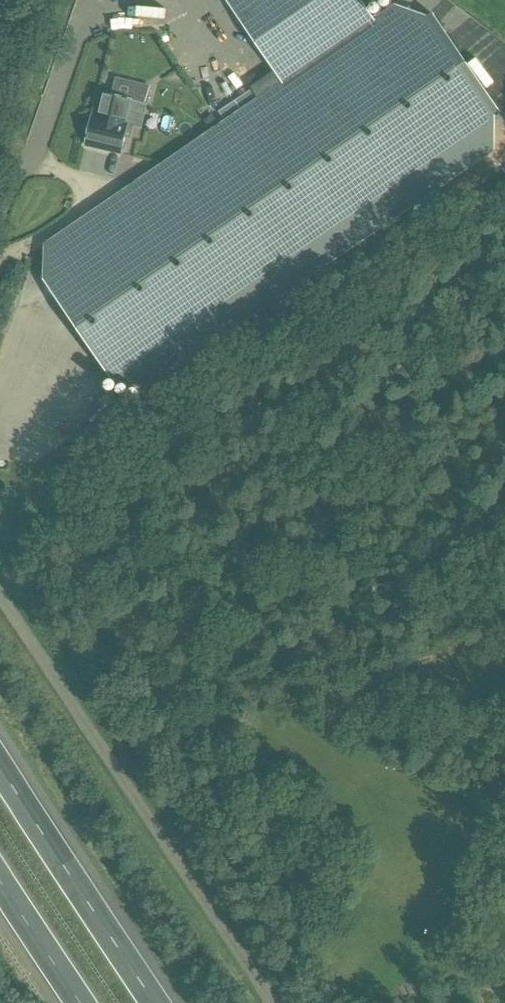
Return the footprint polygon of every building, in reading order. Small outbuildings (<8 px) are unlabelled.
[(228,1),(284,83),(46,247),(45,279),(45,280),(75,324),(76,324),(83,334),(82,334),(112,379),(113,378),(144,389),(494,149),(494,116),(495,116),(465,72),(464,72),(457,62),(458,62),(428,17),(427,18),(396,7),(375,21),(361,0),(229,0),(228,1)] [(151,87),(136,84),(132,99),(114,94),(113,95),(100,92),(95,112),(94,112),(86,145),(122,154),(129,124),(141,127),(151,87)]
